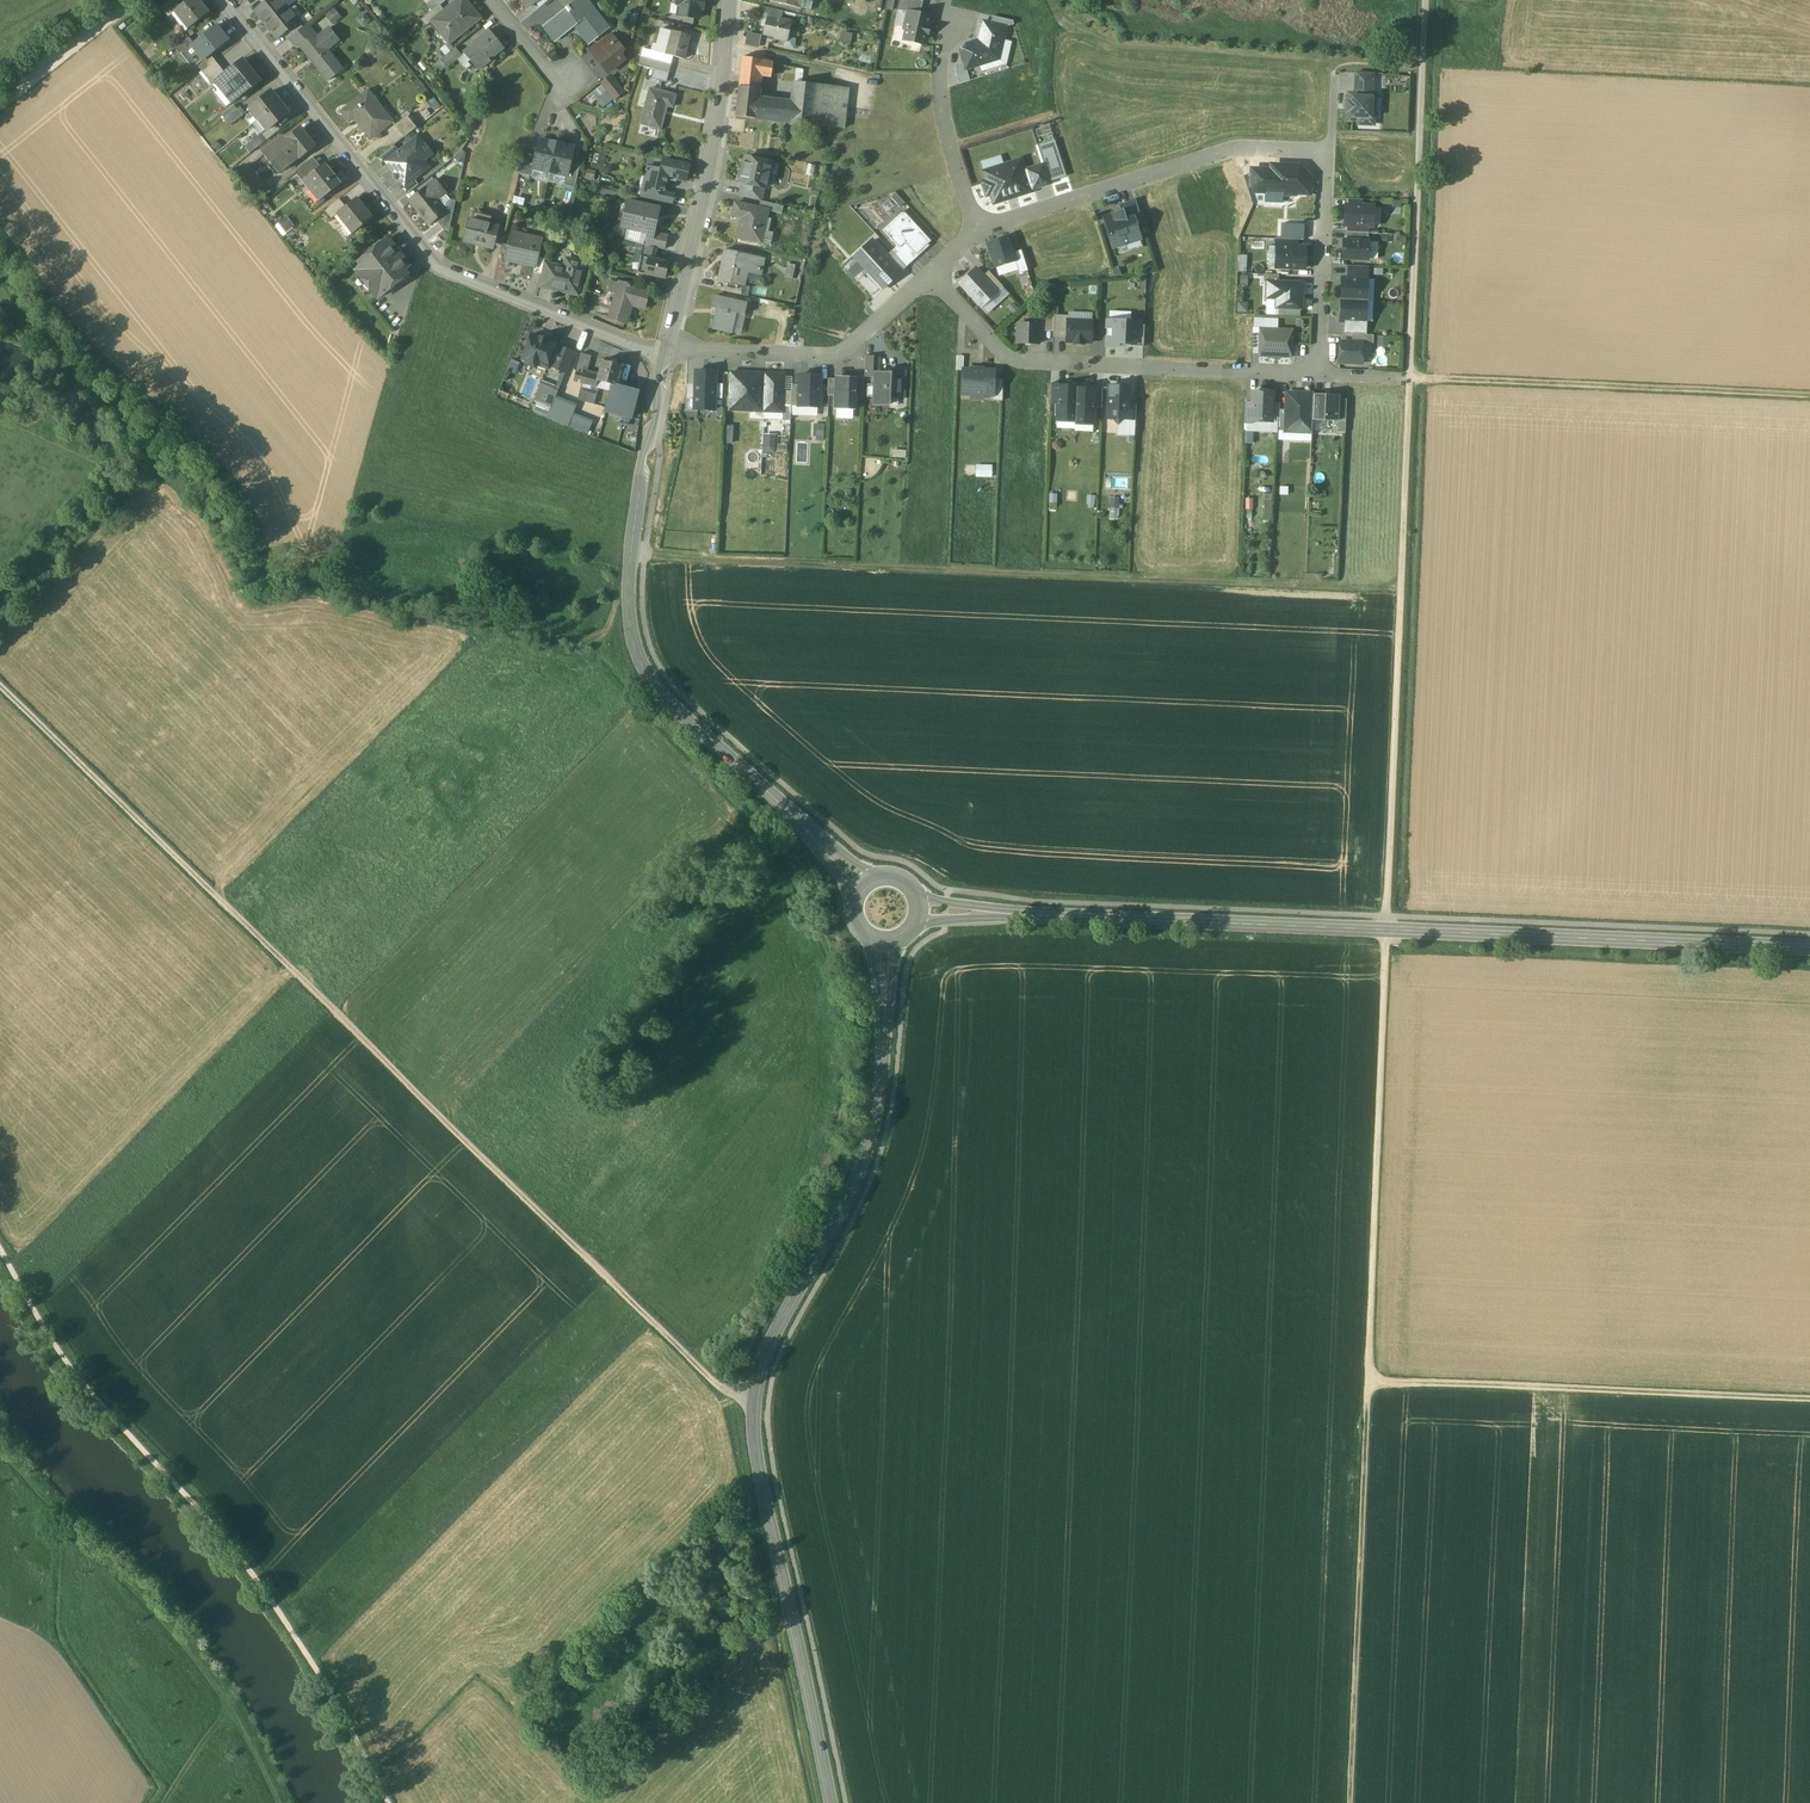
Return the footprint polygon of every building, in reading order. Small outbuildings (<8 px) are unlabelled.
[(161,8),(168,17),(175,12),(175,11),(177,9),(181,6),(176,0),(170,0),(161,8)] [(199,0),(189,0),(181,6),(177,9),(191,26),(207,13),(200,3),(201,2),(199,0)] [(255,11),(266,25),(287,8),(281,0),(269,0),(265,3),(255,11)] [(427,4),(433,12),(440,6),(447,0),(432,0),(427,4)] [(431,22),(432,23),(442,35),(447,31),(455,40),(481,19),(465,0),(459,0),(445,11),(431,22)] [(527,8),(538,0),(521,0),(527,8)] [(556,18),(567,32),(575,26),(589,44),(608,29),(585,0),(577,0),(566,9),(567,10),(556,18)] [(678,15),(701,18),(704,0),(681,0),(678,15)] [(797,7),(811,11),(814,0),(799,0),(797,7)] [(919,0),(901,0),(899,11),(908,12),(920,15),(923,1),(919,0)] [(433,12),(421,21),(426,27),(432,23),(431,22),(445,11),(440,6),(433,12)] [(782,11),(762,6),(760,18),(764,19),(765,17),(780,20),(782,11)] [(334,23),(342,15),(335,7),(327,15),(334,23)] [(287,8),(266,25),(277,39),(287,31),(298,22),(287,8)] [(920,15),(908,12),(904,29),(906,29),(904,40),(924,45),(927,34),(928,34),(929,28),(928,28),(930,17),(920,15)] [(780,20),(765,17),(764,19),(762,26),(767,27),(765,34),(776,37),(776,38),(786,41),(790,22),(780,20)] [(993,17),(991,23),(1006,27),(1013,25),(1014,22),(993,17)] [(556,18),(544,27),(555,41),(567,32),(556,18)] [(298,22),(287,31),(292,36),(303,27),(298,22)] [(979,41),(999,59),(1006,27),(991,23),(984,22),(979,41)] [(292,36),(289,38),(296,47),(300,43),(313,32),(307,24),(303,27),(292,36)] [(193,43),(190,45),(191,46),(202,60),(203,61),(210,55),(229,41),(216,25),(193,43)] [(317,37),(313,32),(300,43),(309,54),(307,55),(328,81),(343,70),(325,47),(337,37),(330,28),(317,37)] [(481,41),(465,53),(479,71),(490,62),(489,60),(504,48),(490,31),(480,39),(481,41)] [(690,36),(672,31),(666,54),(674,56),(684,59),(690,36)] [(750,32),(747,45),(760,47),(762,34),(750,32)] [(612,34),(601,43),(606,48),(616,40),(612,34)] [(189,37),(176,48),(180,54),(181,53),(191,46),(190,45),(193,43),(189,37)] [(606,48),(595,56),(608,72),(625,59),(621,55),(623,50),(616,40),(606,48)] [(964,63),(966,70),(999,59),(979,41),(959,47),(964,63)] [(601,43),(591,51),(595,56),(606,48),(601,43)] [(202,60),(191,46),(181,53),(192,69),(196,66),(196,65),(202,60)] [(666,54),(643,48),(641,57),(672,65),(674,56),(666,54)] [(210,55),(203,61),(202,60),(196,65),(196,66),(201,72),(215,61),(210,55)] [(773,63),(743,56),(739,86),(760,89),(761,76),(771,77),(773,63)] [(672,65),(641,57),(638,66),(655,70),(656,69),(670,72),(672,65)] [(224,73),(213,83),(214,84),(219,90),(222,87),(233,101),(245,92),(246,93),(260,82),(242,59),(224,73)] [(215,61),(201,72),(206,78),(220,67),(215,61)] [(966,70),(964,63),(957,66),(956,74),(960,84),(970,81),(966,70)] [(220,67),(206,78),(212,85),(214,84),(213,83),(224,73),(220,67)] [(670,72),(656,69),(655,70),(653,78),(667,82),(670,72)] [(1354,95),(1374,96),(1374,74),(1355,73),(1354,95)] [(611,76),(602,83),(615,100),(625,93),(611,76)] [(817,85),(795,82),(793,103),(791,123),(812,125),(817,85)] [(849,88),(817,85),(812,125),(844,128),(849,88)] [(592,94),(604,108),(613,101),(601,86),(592,94)] [(760,89),(739,86),(736,117),(756,119),(758,99),(760,89)] [(233,101),(222,87),(219,90),(215,93),(226,107),(233,101)] [(676,96),(650,89),(641,123),(660,129),(667,105),(673,107),(676,96)] [(271,91),(249,108),(258,119),(280,102),(271,91)] [(368,91),(341,112),(349,122),(356,117),(362,123),(359,125),(371,140),(393,122),(368,91)] [(1349,95),(1349,98),(1348,120),(1373,121),(1373,104),(1374,96),(1354,95),(1349,95)] [(793,103),(758,99),(756,119),(791,123),(793,103)] [(280,102),(258,119),(267,130),(289,113),(280,102)] [(237,109),(224,120),(229,126),(242,116),(237,109)] [(407,116),(395,126),(404,138),(417,128),(407,116)] [(299,128),(280,143),(278,141),(262,153),(278,173),(298,157),(300,159),(315,147),(299,128)] [(258,136),(245,146),(251,153),(264,143),(258,136)] [(399,152),(386,162),(387,164),(404,185),(405,186),(414,179),(429,167),(418,153),(426,147),(418,137),(399,152)] [(557,143),(539,139),(536,156),(533,168),(534,169),(550,172),(557,143)] [(1044,164),(1049,181),(1066,175),(1055,140),(1038,146),(1044,164)] [(574,147),(557,143),(550,172),(566,176),(567,176),(570,164),(574,147)] [(394,146),(378,159),(384,166),(387,164),(386,162),(399,152),(394,146)] [(536,156),(524,153),(522,159),(518,174),(532,177),(534,169),(533,168),(536,156)] [(772,163),(745,157),(740,182),(743,183),(764,187),(767,174),(770,174),(772,163)] [(313,158),(295,173),(302,181),(320,167),(313,158)] [(689,165),(663,159),(661,169),(660,175),(668,177),(685,181),(689,165)] [(1021,160),(984,172),(987,181),(982,183),(987,196),(991,194),(994,203),(1031,192),(1030,190),(1033,189),(1027,170),(1024,171),(1021,160)] [(320,167),(302,181),(310,191),(314,189),(319,196),(327,189),(330,193),(341,184),(324,164),(320,167)] [(580,166),(570,164),(567,176),(566,176),(564,184),(575,187),(580,166)] [(1044,164),(1027,170),(1033,189),(1050,184),(1049,181),(1044,164)] [(1254,188),(1254,193),(1311,196),(1313,177),(1300,165),(1270,164),(1270,168),(1252,167),(1250,167),(1249,188),(1254,188)] [(661,169),(647,166),(646,169),(646,168),(645,170),(646,171),(644,180),(654,183),(652,191),(664,193),(664,192),(668,177),(660,175),(661,169)] [(414,179),(405,186),(404,185),(400,187),(406,195),(418,185),(414,179)] [(654,183),(644,180),(640,197),(650,199),(652,191),(654,183)] [(435,181),(410,201),(419,212),(419,216),(422,216),(429,224),(436,219),(446,211),(445,210),(437,200),(445,193),(435,181)] [(764,187),(743,183),(740,197),(760,201),(761,201),(764,187)] [(664,193),(652,191),(650,199),(671,204),(673,194),(664,192),(664,193)] [(371,219),(356,199),(345,207),(337,214),(337,215),(352,234),(371,219)] [(339,200),(324,212),(330,220),(337,215),(337,214),(345,207),(339,200)] [(761,201),(760,201),(759,208),(768,210),(768,211),(775,213),(777,205),(761,201)] [(1136,201),(1120,206),(1122,212),(1123,212),(1125,221),(1134,218),(1135,224),(1142,222),(1136,201)] [(658,208),(629,202),(624,226),(646,231),(653,233),(654,231),(658,208)] [(759,208),(735,203),(733,216),(743,217),(738,238),(761,243),(768,211),(768,210),(759,208)] [(1348,206),(1345,206),(1344,225),(1347,225),(1369,226),(1373,226),(1374,207),(1362,207),(1348,206)] [(447,208),(445,210),(446,211),(436,219),(438,221),(438,222),(444,230),(449,231),(454,210),(447,208)] [(915,256),(931,241),(904,212),(883,231),(898,247),(903,243),(915,256)] [(1122,212),(1103,218),(1113,248),(1140,240),(1135,224),(1134,218),(1125,221),(1123,212),(1122,212)] [(276,224),(283,235),(295,226),(288,216),(276,224)] [(498,227),(470,220),(465,241),(475,244),(475,240),(493,245),(498,227)] [(1282,223),(1281,239),(1297,240),(1304,240),(1305,224),(1282,223)] [(1369,226),(1347,225),(1347,232),(1368,233),(1369,226)] [(653,233),(646,231),(643,245),(663,250),(667,235),(654,231),(653,233)] [(1368,233),(1347,232),(1347,241),(1368,242),(1368,233)] [(529,241),(515,237),(513,246),(509,245),(506,261),(518,264),(518,261),(535,265),(536,265),(538,257),(542,240),(530,237),(529,241)] [(1009,237),(989,244),(996,267),(1016,260),(1014,253),(1009,237)] [(399,253),(388,239),(358,263),(361,267),(355,272),(377,299),(407,275),(404,271),(410,267),(402,257),(400,259),(397,255),(399,253)] [(1347,241),(1344,241),(1343,258),(1368,259),(1369,242),(1368,242),(1347,241)] [(881,290),(900,272),(872,242),(852,260),(881,290)] [(642,245),(634,243),(631,257),(638,258),(642,245)] [(892,252),(906,267),(917,257),(915,256),(903,243),(898,247),(892,252)] [(657,249),(644,246),(638,273),(645,275),(646,274),(664,278),(668,261),(655,258),(657,249)] [(1296,247),(1276,246),(1275,268),(1304,269),(1305,247),(1296,247)] [(764,258),(725,250),(718,281),(725,283),(740,286),(740,285),(744,268),(761,272),(764,258)] [(1022,251),(1014,253),(1020,272),(1028,270),(1022,251)] [(886,257),(900,272),(906,267),(892,252),(886,257)] [(1247,271),(1248,255),(1240,255),(1240,271),(1247,271)] [(544,259),(538,257),(536,265),(535,265),(533,273),(541,275),(543,264),(544,259)] [(567,269),(557,267),(552,288),(551,288),(551,289),(578,295),(585,263),(570,259),(567,269)] [(793,278),(795,272),(793,271),(795,264),(789,262),(786,276),(793,278)] [(557,267),(543,264),(541,275),(538,285),(551,288),(552,288),(557,267)] [(1368,267),(1349,266),(1348,279),(1367,280),(1368,267)] [(983,276),(976,269),(960,284),(981,307),(997,292),(983,276)] [(1003,287),(989,271),(983,276),(997,292),(1003,287)] [(1367,280),(1348,279),(1342,278),(1341,300),(1366,301),(1367,280)] [(649,290),(619,282),(609,318),(626,323),(629,314),(625,313),(628,304),(644,309),(649,290)] [(1278,283),(1267,282),(1266,308),(1279,309),(1300,310),(1302,310),(1303,284),(1278,283)] [(740,286),(725,283),(724,291),(741,295),(743,285),(740,285),(740,286)] [(747,303),(715,296),(712,307),(717,309),(713,329),(732,333),(736,313),(744,315),(747,303)] [(1366,301),(1341,300),(1340,321),(1346,321),(1365,322),(1366,301)] [(1054,337),(1067,338),(1068,321),(1068,317),(1055,316),(1054,337)] [(1054,317),(1040,317),(1039,325),(1039,331),(1053,331),(1054,317)] [(1092,322),(1068,321),(1067,338),(1067,342),(1092,343),(1092,322)] [(1130,322),(1107,321),(1106,347),(1130,348),(1130,346),(1130,326),(1130,322)] [(1365,322),(1346,321),(1346,334),(1352,334),(1365,335),(1365,322)] [(1039,325),(1018,324),(1017,343),(1038,344),(1039,331),(1039,325)] [(1144,326),(1130,326),(1130,346),(1143,347),(1144,326)] [(1276,330),(1276,335),(1260,334),(1259,356),(1291,358),(1292,330),(1276,330)] [(1365,335),(1352,334),(1352,343),(1363,343),(1363,344),(1373,344),(1373,335),(1365,335)] [(556,345),(531,335),(529,340),(526,341),(524,344),(526,348),(522,359),(526,361),(525,363),(536,368),(539,360),(548,363),(555,347),(556,345)] [(1352,343),(1339,342),(1338,362),(1362,363),(1363,344),(1363,343),(1352,343)] [(555,347),(548,363),(552,365),(559,349),(555,347)] [(574,353),(560,347),(559,349),(552,365),(551,367),(566,373),(574,353)] [(591,356),(581,354),(577,371),(586,373),(591,356)] [(873,357),(865,356),(864,377),(872,377),(873,357)] [(609,362),(602,360),(598,376),(597,381),(598,381),(613,385),(617,386),(622,366),(616,364),(617,360),(610,358),(609,362)] [(520,363),(512,360),(507,371),(515,374),(520,363)] [(586,373),(577,371),(574,382),(582,384),(596,387),(598,381),(597,381),(598,376),(586,373)] [(716,372),(696,371),(695,400),(688,399),(687,409),(715,410),(715,399),(715,384),(716,372)] [(905,372),(890,371),(889,374),(888,397),(890,397),(904,398),(905,372)] [(994,372),(964,371),(963,394),(993,395),(994,380),(994,372)] [(561,376),(556,386),(560,388),(566,373),(564,372),(562,376),(561,376)] [(765,374),(731,373),(730,397),(729,411),(764,412),(765,374)] [(889,374),(875,373),(874,405),(889,405),(890,397),(888,397),(889,374)] [(765,374),(764,412),(782,413),(783,406),(783,392),(784,375),(765,374)] [(805,376),(800,376),(800,385),(799,406),(820,407),(821,376),(805,376)] [(857,378),(836,377),(835,379),(835,396),(834,409),(856,410),(856,397),(857,378)] [(1003,380),(994,380),(993,395),(993,400),(1002,400),(1003,380)] [(538,401),(552,406),(556,397),(558,391),(554,389),(541,384),(534,399),(538,401)] [(596,387),(582,384),(578,400),(595,405),(599,388),(596,387)] [(723,385),(715,384),(715,399),(722,399),(723,385)] [(1064,384),(1051,384),(1050,404),(1057,404),(1058,386),(1063,386),(1064,384)] [(638,392),(613,385),(606,411),(631,418),(638,392)] [(792,406),(799,406),(800,385),(792,385),(792,392),(792,406)] [(1063,386),(1058,386),(1057,404),(1057,419),(1075,419),(1076,389),(1077,389),(1077,387),(1063,386)] [(1118,386),(1110,386),(1108,418),(1112,418),(1118,425),(1124,419),(1128,419),(1129,399),(1130,390),(1121,389),(1121,390),(1118,386)] [(1102,388),(1090,387),(1090,389),(1095,390),(1094,408),(1102,408),(1102,388)] [(1077,389),(1076,389),(1075,419),(1075,421),(1094,422),(1094,408),(1095,390),(1090,389),(1077,389)] [(792,392),(783,392),(783,406),(792,407),(792,406),(792,392)] [(1273,393),(1253,392),(1252,403),(1251,420),(1253,420),(1271,421),(1272,417),(1272,403),(1273,393)] [(1313,395),(1288,393),(1287,410),(1286,432),(1306,433),(1312,433),(1312,420),(1313,395)] [(1340,396),(1313,395),(1312,420),(1338,422),(1339,400),(1340,396)] [(576,405),(556,397),(548,417),(547,419),(567,427),(576,405)] [(1136,399),(1129,399),(1128,419),(1135,419),(1136,399)] [(1347,400),(1339,400),(1338,422),(1345,422),(1347,400)] [(534,411),(548,417),(552,406),(538,401),(534,411)] [(1252,403),(1245,402),(1244,424),(1252,424),(1253,420),(1251,420),(1252,403)] [(1286,432),(1287,410),(1279,410),(1279,417),(1278,432),(1286,432)] [(587,434),(592,421),(573,413),(567,427),(587,434)] [(765,452),(777,452),(778,434),(765,433),(765,452)] [(994,477),(994,464),(978,464),(978,476),(994,477)] [(1119,518),(1120,497),(1111,497),(1110,517),(1119,518)]
